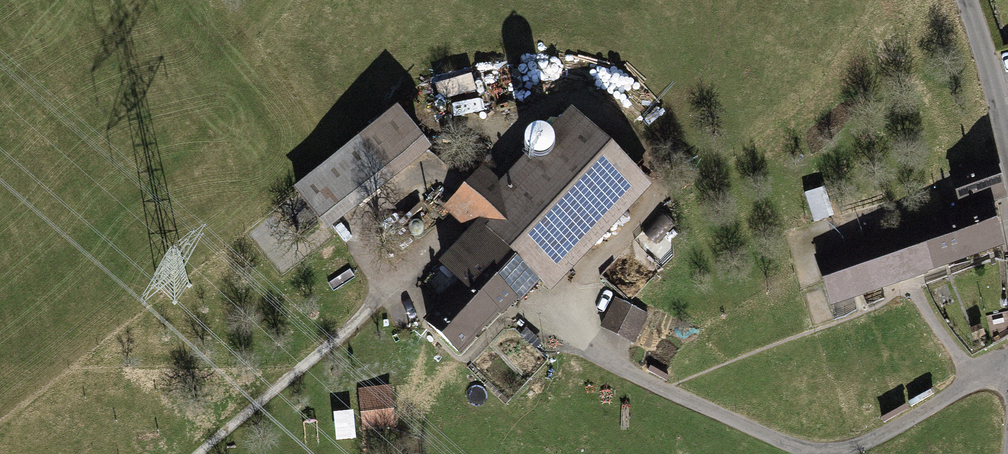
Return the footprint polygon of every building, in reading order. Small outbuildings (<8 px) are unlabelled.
[(474,78),(438,84),(440,99),(477,94),(474,78)] [(460,286),(425,322),(463,358),(502,316),(506,318),(541,286),(552,297),(654,189),(573,109),(546,137),(537,136),(530,140),(526,148),(527,157),(502,184),(484,168),(442,211),(468,235),(440,266),(460,286)] [(401,112),(298,186),(328,228),(432,154),(401,112)] [(951,173),(962,208),(993,198),(995,206),(1007,203),(1007,194),(998,160),(951,173)] [(807,193),(814,222),(840,216),(834,187),(807,193)] [(814,258),(834,307),(1007,252),(1007,249),(995,206),(993,198),(962,208),(814,258)] [(652,320),(615,302),(602,329),(639,347),(652,320)] [(393,384),(360,385),(362,428),(395,426),(393,384)] [(337,443),(357,442),(355,413),(335,415),(337,443)]
